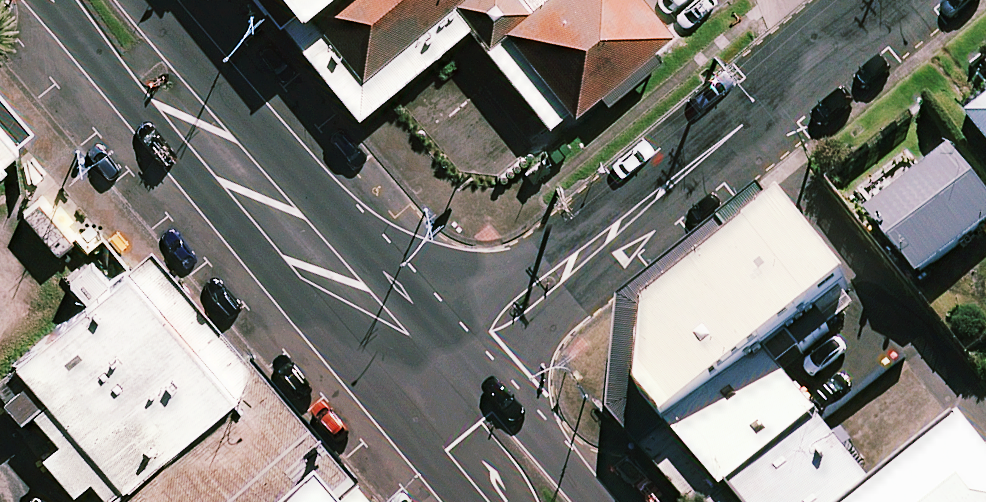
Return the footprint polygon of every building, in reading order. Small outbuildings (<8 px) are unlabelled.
[(375,83),(320,18),(297,34),(371,125),(481,35),(559,131),(579,115),(515,37),(560,0),(477,0),(375,83)] [(320,18),(341,0),(305,0),(320,18)] [(320,18),(375,83),(477,0),(341,0),(320,18)] [(515,37),(579,115),(585,121),(684,40),(651,0),(560,0),(515,37)] [(968,124),(985,146),(985,109),(968,124)] [(36,185),(44,178),(53,170),(0,110),(0,217),(36,185)] [(948,150),(866,216),(918,281),(985,226),(985,198),(948,150)] [(656,381),(683,410),(783,326),(852,268),(789,193),(655,304),(656,381)] [(51,203),(33,219),(71,262),(88,247),(51,203)] [(242,405),(132,280),(21,377),(131,501),(242,405)] [(683,410),(739,476),(839,392),(783,326),(683,410)] [(760,501),(846,501),(892,463),(835,395),(739,476),(760,501)] [(846,501),(985,501),(985,421),(968,400),(846,501)] [(242,405),(131,501),(327,501),(242,405)]
